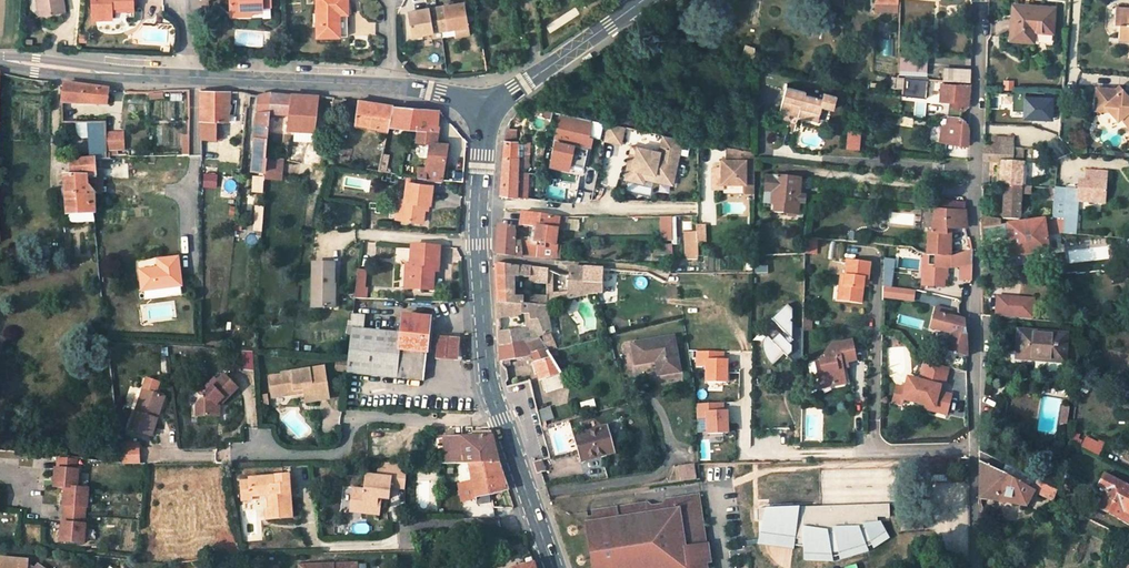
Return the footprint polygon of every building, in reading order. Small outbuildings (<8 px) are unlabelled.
[(43,15),(65,12),(63,0),(40,0),(43,15)] [(92,12),(92,20),(111,19),(111,11),(111,8),(133,7),(133,0),(91,0),(92,12)] [(262,9),(262,7),(270,7),(270,0),(229,0),(230,12),(241,12),(241,9),(251,9),(262,9)] [(317,36),(339,36),(339,10),(347,10),(347,0),(317,0),(317,36)] [(875,2),(881,2),(881,6),(881,10),(899,11),(900,0),(875,0),(875,2)] [(463,3),(408,12),(412,36),(455,29),(456,36),(469,34),(463,3)] [(1055,8),(1014,5),(1011,38),(1033,40),(1034,31),(1053,33),(1055,8)] [(1116,7),(1115,24),(1120,24),(1119,38),(1128,39),(1128,8),(1116,7)] [(348,36),(347,10),(339,10),(339,36),(348,36)] [(1053,43),(1053,35),(1038,35),(1038,43),(1053,43)] [(747,45),(743,60),(755,62),(755,48),(747,45)] [(900,73),(926,75),(928,53),(900,52),(900,73)] [(946,68),(945,79),(971,80),(971,70),(946,68)] [(928,86),(929,78),(905,76),(904,85),(928,86)] [(942,82),(941,100),(950,101),(954,102),(953,107),(962,109),(963,108),(968,103),(970,83),(942,82)] [(106,104),(108,90),(65,84),(63,102),(106,104)] [(927,96),(928,86),(904,85),(904,94),(927,96)] [(806,91),(787,86),(781,108),(800,113),(799,115),(818,120),(822,105),(834,108),(837,96),(825,93),(823,99),(805,94),(806,91)] [(1096,88),(1095,103),(1103,104),(1109,110),(1111,112),(1114,110),(1121,118),(1128,127),(1128,98),(1122,90),(1118,93),(1115,89),(1096,88)] [(228,122),(230,91),(201,90),(201,121),(217,121),(228,122)] [(259,94),(252,169),(267,170),(268,155),(271,112),(272,92),(270,92),(259,94)] [(271,112),(290,114),(287,129),(314,131),(318,96),(272,92),(271,112)] [(1062,94),(1045,94),(1044,121),(1060,122),(1062,94)] [(356,125),(388,132),(393,106),(360,101),(356,125)] [(950,101),(948,116),(960,117),(961,113),(962,109),(953,107),(954,102),(950,101)] [(392,125),(420,128),(428,128),(428,124),(438,125),(439,111),(438,110),(396,106),(392,125)] [(1111,112),(1117,120),(1121,118),(1114,110),(1111,112)] [(593,118),(562,111),(556,140),(559,140),(558,145),(555,144),(551,164),(570,168),(571,162),(585,165),(589,147),(590,147),(593,135),(589,134),(593,118)] [(969,134),(966,121),(960,117),(948,116),(947,116),(946,124),(943,124),(941,141),(967,144),(969,134)] [(216,136),(217,121),(201,121),(202,138),(216,140),(216,136)] [(625,125),(608,122),(604,139),(622,143),(625,125)] [(417,141),(431,143),(427,168),(416,167),(416,176),(418,176),(434,179),(443,180),(448,144),(437,142),(439,130),(437,129),(438,125),(428,124),(428,128),(420,128),(417,141)] [(518,129),(507,128),(507,132),(505,152),(503,169),(518,171),(518,142),(517,142),(518,129)] [(108,152),(125,151),(125,132),(107,132),(108,152)] [(311,142),(312,134),(294,132),(294,141),(311,142)] [(859,133),(848,132),(847,148),(858,149),(859,133)] [(683,138),(664,134),(660,151),(659,154),(652,152),(653,149),(632,144),(625,178),(644,182),(645,177),(646,171),(674,177),(680,153),(683,138)] [(1013,148),(1013,139),(993,137),(993,147),(1013,148)] [(90,139),(91,159),(95,159),(106,158),(106,152),(106,138),(90,139)] [(691,140),(683,138),(680,153),(688,155),(691,140)] [(1021,186),(1028,186),(1029,149),(1013,148),(993,147),(984,147),(984,160),(1001,160),(999,185),(1005,185),(1021,186)] [(754,154),(727,148),(727,163),(723,163),(723,169),(713,169),(713,190),(723,190),(723,186),(745,187),(755,187),(754,160),(754,154)] [(284,156),(268,155),(267,170),(267,175),(282,175),(283,160),(284,156)] [(389,159),(383,158),(380,171),(387,172),(389,159)] [(91,159),(70,160),(71,175),(64,175),(68,215),(95,213),(96,213),(94,193),(88,185),(88,177),(96,177),(95,159),(91,159)] [(517,196),(518,171),(503,169),(501,193),(517,196)] [(1090,189),(1090,198),(1105,199),(1106,170),(1086,169),(1086,179),(1079,179),(1078,189),(1090,189)] [(528,172),(518,171),(517,196),(518,196),(528,197),(528,172)] [(646,171),(645,177),(673,184),(674,177),(646,171)] [(264,176),(254,176),(253,190),(264,191),(264,176)] [(418,176),(417,183),(408,182),(405,202),(402,201),(400,218),(423,222),(425,209),(426,204),(431,205),(434,179),(418,176)] [(774,191),(772,203),(776,203),(785,203),(784,212),(798,213),(801,178),(775,176),(775,177),(767,176),(766,190),(774,191)] [(1005,185),(1004,217),(1020,218),(1021,192),(1021,186),(1005,185)] [(754,195),(755,187),(745,187),(745,195),(754,195)] [(1064,234),(1075,234),(1078,200),(1090,201),(1090,198),(1090,189),(1078,189),(1055,188),(1054,194),(1054,199),(1053,206),(1052,217),(1065,219),(1064,226),(1064,234)] [(772,203),(774,191),(766,190),(765,201),(772,203)] [(936,200),(935,208),(965,210),(965,202),(936,200)] [(775,211),(784,212),(785,203),(776,203),(775,211)] [(265,207),(257,206),(256,227),(264,228),(265,207)] [(950,228),(966,227),(967,222),(966,217),(965,210),(935,208),(935,213),(933,232),(928,231),(928,236),(928,241),(927,254),(946,255),(946,228),(950,228)] [(558,228),(559,217),(524,212),(522,219),(521,224),(534,226),(532,242),(522,241),(523,255),(558,258),(559,248),(559,245),(556,245),(558,228)] [(68,223),(95,222),(95,213),(68,215),(68,223)] [(1001,219),(982,216),(982,218),(981,219),(981,222),(982,228),(1001,225),(1001,219)] [(566,229),(568,217),(559,217),(558,228),(566,229)] [(1052,217),(1050,218),(1051,228),(1064,226),(1065,219),(1052,217)] [(1008,232),(1011,256),(1048,251),(1046,234),(1046,229),(1051,228),(1050,218),(1048,218),(1007,224),(1008,232)] [(516,233),(515,227),(499,224),(497,242),(496,253),(516,256),(523,255),(522,241),(515,240),(516,233)] [(983,236),(1008,232),(1007,224),(1001,225),(982,228),(983,236)] [(669,230),(661,230),(662,241),(670,241),(669,230)] [(816,251),(818,237),(807,236),(806,250),(816,251)] [(672,243),(655,245),(656,255),(670,255),(673,255),(672,243)] [(439,266),(440,247),(412,245),(411,265),(410,289),(433,291),(434,272),(434,266),(439,266)] [(688,247),(688,256),(699,254),(698,246),(688,247)] [(925,266),(925,286),(944,286),(944,278),(947,278),(947,266),(951,267),(960,264),(960,281),(971,281),(971,276),(972,249),(952,256),(950,256),(946,255),(927,254),(923,254),(923,266),(925,266)] [(159,267),(141,270),(142,290),(182,285),(179,257),(158,260),(159,267)] [(840,274),(839,284),(844,284),(842,299),(861,301),(863,284),(864,277),(868,277),(870,262),(846,259),(845,275),(840,274)] [(524,304),(524,295),(515,295),(515,276),(531,278),(531,267),(496,262),(497,283),(498,302),(524,304)] [(334,263),(314,263),(313,307),(332,307),(332,284),(334,285),(334,263)] [(548,282),(549,269),(538,268),(531,267),(531,278),(531,282),(548,282)] [(602,292),(603,269),(572,267),(571,275),(569,297),(586,294),(598,293),(602,292)] [(357,270),(356,287),(364,288),(366,270),(357,270)] [(891,287),(884,286),(884,297),(910,299),(911,289),(891,287)] [(364,288),(356,287),(355,298),(366,299),(367,288),(364,288)] [(569,293),(548,293),(548,304),(569,297),(569,293)] [(1032,300),(996,297),(994,317),(1030,319),(1032,300)] [(498,318),(525,313),(526,329),(499,331),(500,344),(540,339),(537,336),(549,331),(551,330),(546,305),(524,304),(498,302),(498,318)] [(803,356),(803,328),(798,328),(791,321),(793,319),(793,310),(788,304),(774,317),(788,331),(784,334),(782,332),(775,339),(770,334),(765,339),(765,342),(765,347),(765,349),(766,352),(766,355),(767,357),(768,358),(769,360),(772,366),(786,352),(789,355),(787,356),(793,362),(794,363),(795,363),(796,363),(796,362),(803,356)] [(963,319),(952,316),(954,312),(952,310),(937,306),(931,327),(951,333),(966,337),(963,319)] [(364,312),(354,311),(352,329),(363,330),(364,312)] [(348,372),(424,381),(429,337),(431,337),(434,318),(403,315),(401,334),(363,330),(352,329),(348,372)] [(1019,330),(1017,358),(1065,362),(1067,334),(1019,330)] [(549,351),(557,349),(549,331),(537,336),(540,339),(549,351)] [(966,337),(951,333),(946,350),(966,356),(966,337)] [(459,338),(438,337),(437,359),(458,361),(459,338)] [(673,337),(633,343),(636,363),(656,360),(658,374),(679,370),(673,337)] [(530,353),(533,352),(536,361),(541,378),(543,378),(559,373),(560,372),(552,356),(549,351),(540,339),(500,344),(501,360),(509,358),(525,355),(530,353)] [(819,360),(821,370),(817,371),(820,383),(831,381),(834,384),(846,381),(843,366),(846,360),(855,359),(852,339),(831,343),(825,352),(826,358),(819,360)] [(723,352),(698,351),(697,366),(707,366),(706,382),(726,382),(727,360),(723,360),(723,352)] [(904,402),(907,403),(925,406),(925,410),(948,415),(952,395),(940,393),(941,387),(945,388),(949,368),(925,363),(921,382),(908,380),(906,391),(904,402)] [(282,374),(270,377),(273,397),(286,395),(287,392),(296,390),(296,388),(305,387),(306,392),(307,395),(310,398),(316,397),(317,400),(330,398),(324,366),(282,373),(282,374)] [(543,378),(547,392),(563,387),(559,373),(543,378)] [(226,375),(206,396),(204,394),(202,395),(204,398),(205,399),(200,403),(200,416),(223,416),(222,406),(221,405),(224,401),(226,403),(240,388),(226,375)] [(156,394),(160,384),(147,380),(143,390),(156,394)] [(286,395),(306,392),(305,387),(296,388),(296,390),(287,392),(286,395)] [(906,391),(898,389),(894,406),(903,407),(904,402),(906,391)] [(152,437),(158,420),(155,418),(162,396),(156,394),(143,390),(130,429),(152,437)] [(158,420),(165,397),(162,396),(155,418),(158,420)] [(722,403),(696,404),(697,419),(707,419),(707,434),(727,433),(726,411),(723,411),(722,403)] [(546,420),(554,417),(550,407),(538,411),(541,422),(546,420)] [(1062,414),(1060,422),(1067,424),(1068,415),(1062,414)] [(582,459),(615,450),(624,448),(621,437),(612,439),(608,425),(574,435),(582,459)] [(476,437),(448,438),(444,438),(444,439),(444,443),(445,450),(446,463),(456,463),(469,463),(498,463),(491,432),(476,432),(476,437)] [(1099,456),(1105,444),(1099,441),(1097,443),(1085,437),(1084,440),(1081,446),(1081,447),(1099,456)] [(139,446),(120,446),(123,463),(139,463),(139,446)] [(446,463),(445,450),(437,449),(438,463),(446,463)] [(76,470),(77,459),(59,457),(58,469),(56,469),(54,487),(65,488),(64,506),(65,506),(64,515),(63,523),(62,523),(61,542),(83,543),(85,525),(84,525),(84,516),(85,508),(86,508),(88,489),(77,489),(78,471),(76,470)] [(543,472),(539,460),(528,463),(530,469),(531,474),(541,472),(543,472)] [(997,500),(1025,506),(1034,489),(1054,500),(1058,490),(1007,464),(1003,473),(981,461),(980,499),(997,500)] [(476,496),(507,489),(498,463),(469,463),(476,496)] [(696,477),(694,463),(679,466),(681,479),(696,477)] [(378,477),(390,479),(389,486),(403,487),(402,464),(380,465),(378,477)] [(1043,469),(1040,475),(1046,478),(1048,471),(1043,469)] [(292,475),(248,478),(248,481),(240,481),(241,491),(250,490),(250,496),(265,495),(265,492),(269,492),(272,494),(272,496),(269,498),(270,509),(279,509),(280,517),(292,517),(291,493),(293,493),(292,475)] [(1105,475),(1099,487),(1107,490),(1102,499),(1098,507),(1119,519),(1123,512),(1128,514),(1128,487),(1105,475)] [(377,498),(381,498),(388,499),(389,492),(389,486),(390,479),(378,477),(366,476),(364,490),(353,488),(350,512),(375,514),(377,498)] [(1076,484),(1066,483),(1064,497),(1073,498),(1076,484)] [(1095,495),(1102,499),(1107,490),(1099,487),(1095,495)] [(250,490),(241,491),(242,500),(250,499),(250,496),(250,490)] [(590,510),(591,515),(587,516),(594,567),(703,567),(704,567),(702,560),(708,559),(698,494),(665,499),(662,504),(663,512),(653,513),(652,506),(647,502),(590,510)] [(1073,498),(1064,497),(1063,505),(1071,509),(1073,498)] [(653,513),(663,512),(662,504),(652,506),(653,513)] [(821,506),(757,508),(758,521),(762,521),(757,544),(794,549),(795,546),(803,547),(804,561),(837,561),(869,552),(890,538),(882,521),(890,521),(890,504),(821,506)] [(270,509),(267,509),(267,518),(280,517),(279,509),(270,509)] [(1123,512),(1119,519),(1128,524),(1128,514),(1123,512)] [(525,560),(526,565),(534,563),(532,556),(528,557),(528,560),(525,560)] [(0,559),(0,567),(33,567),(28,565),(27,561),(0,559)]
